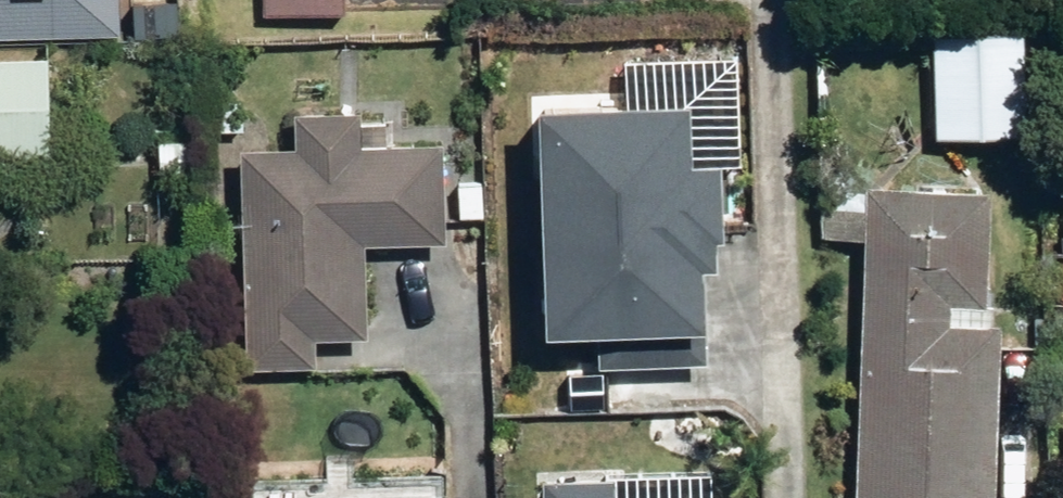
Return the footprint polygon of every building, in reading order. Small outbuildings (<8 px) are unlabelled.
[(128,44),(129,0),(0,0),(0,41),(128,44)] [(263,9),(348,10),(348,0),(263,0),(263,9)] [(1029,28),(933,29),(933,135),(1029,135),(1029,28)] [(0,56),(0,153),(62,153),(61,56),(0,56)] [(700,94),(543,94),(543,329),(705,329),(705,257),(725,257),(725,153),(700,153),(700,94)] [(388,105),(298,101),(297,142),(253,140),(244,366),(300,369),(324,370),(325,337),(363,339),(367,244),(448,247),(453,138),(387,135),(388,105)] [(822,180),(820,234),(868,236),(857,497),(990,497),(998,307),(1003,307),(1008,188),(822,180)] [(296,470),(300,369),(244,366),(240,467),(296,470)] [(545,471),(545,497),(626,497),(626,471),(545,471)]
